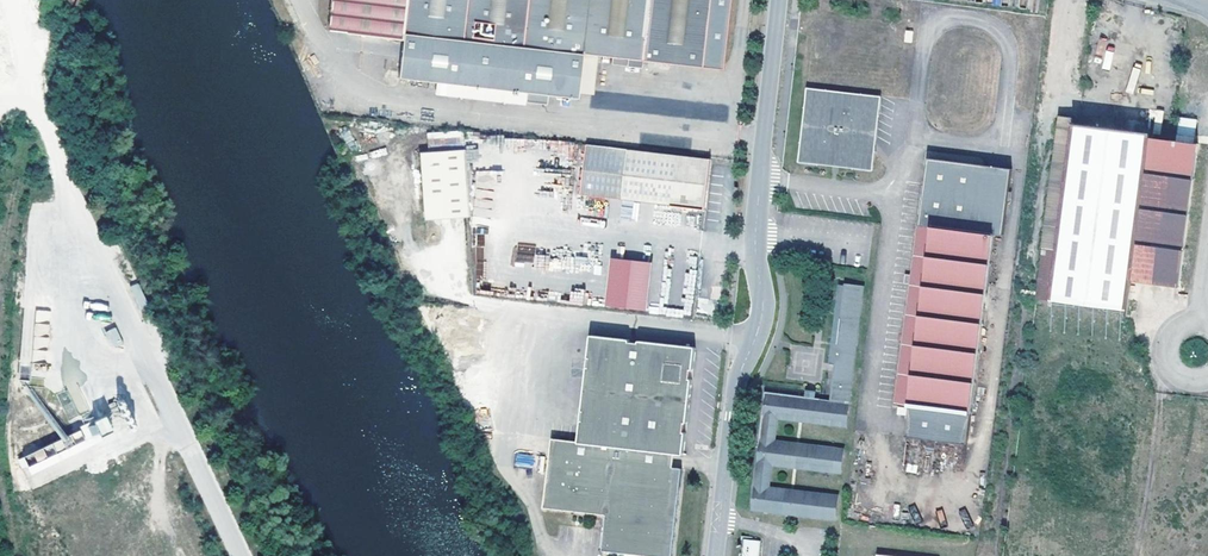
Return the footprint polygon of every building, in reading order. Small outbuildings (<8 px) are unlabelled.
[(332,26),(349,28),(349,33),(407,41),(403,78),(453,84),(459,38),(464,0),(335,0),(332,26)] [(459,38),(453,84),(581,99),(586,59),(587,52),(633,57),(633,64),(646,65),(646,59),(719,67),(727,0),(464,0),(459,38)] [(633,57),(587,52),(586,59),(633,64),(633,57)] [(808,88),(806,107),(825,90),(808,88)] [(825,90),(806,107),(821,127),(802,144),(817,164),(836,147),(852,168),(871,152),(856,131),(876,115),(861,94),(841,111),(825,90)] [(861,94),(825,90),(841,111),(861,94)] [(878,96),(861,94),(876,115),(878,96)] [(806,107),(802,144),(821,127),(806,107)] [(871,152),(876,115),(856,131),(871,152)] [(1042,260),(1037,302),(1125,314),(1127,298),(1130,277),(1132,260),(1147,134),(1074,124),(1073,129),(1062,129),(1058,131),(1052,184),(1042,260)] [(427,133),(428,147),(444,146),(444,132),(427,133)] [(1197,142),(1168,138),(1147,134),(1132,260),(1130,277),(1149,280),(1179,285),(1185,234),(1197,142)] [(817,164),(802,144),(799,161),(817,164)] [(666,201),(672,154),(587,145),(581,191),(666,201)] [(468,146),(421,148),(424,214),(470,213),(468,146)] [(836,147),(817,164),(852,168),(836,147)] [(871,152),(852,168),(869,170),(871,152)] [(711,157),(672,154),(666,201),(705,206),(711,157)] [(894,403),(907,405),(903,435),(966,443),(992,231),(1001,232),(1009,169),(924,159),(894,403)] [(631,206),(620,206),(619,215),(630,216),(631,206)] [(520,245),(519,252),(523,253),(522,260),(531,261),(534,247),(520,245)] [(645,312),(651,263),(610,258),(604,307),(645,312)] [(833,518),(834,499),(773,490),(775,467),(838,475),(840,452),(778,445),(781,418),(843,426),(859,285),(834,283),(819,399),(767,392),(752,510),(833,518)] [(116,327),(106,331),(112,348),(122,344),(116,327)] [(591,340),(579,448),(553,445),(546,514),(609,521),(605,555),(673,555),(696,352),(591,340)] [(106,412),(94,418),(96,422),(100,431),(102,434),(114,429),(106,412)] [(96,422),(18,459),(22,467),(59,450),(62,458),(88,445),(85,438),(100,431),(96,422)] [(517,454),(515,466),(530,467),(531,456),(517,454)] [(744,542),(743,555),(759,555),(761,543),(744,542)]
